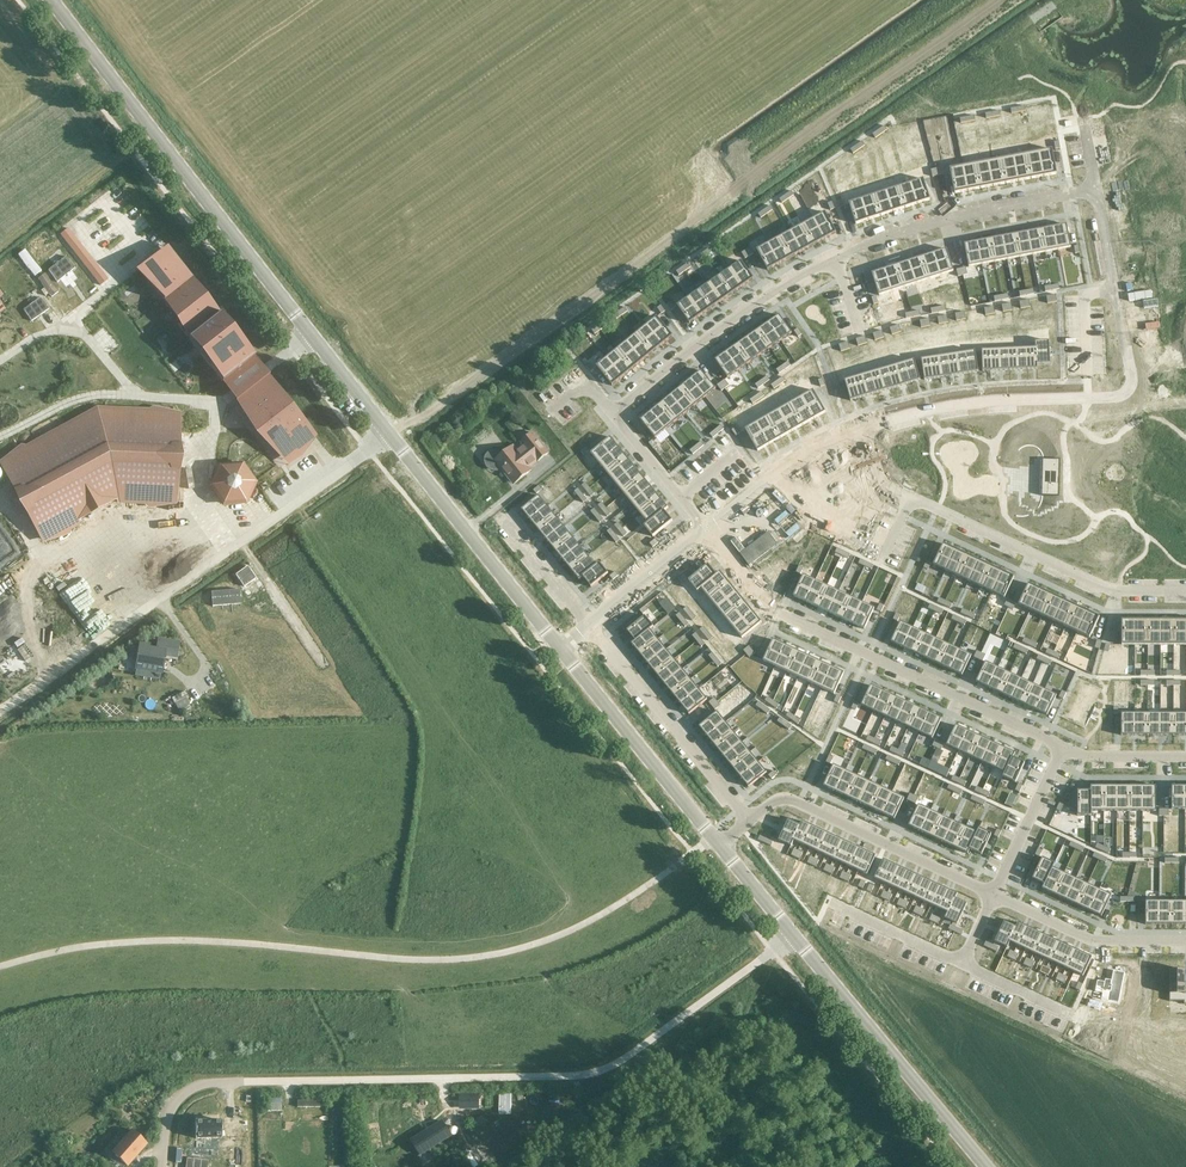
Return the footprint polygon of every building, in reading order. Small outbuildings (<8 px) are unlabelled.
[(760,64),(754,66),(758,79),(765,76),(760,64)] [(884,126),(878,130),(881,134),(887,130),(884,126)] [(878,130),(872,134),(875,138),(881,134),(878,130)] [(862,141),(856,146),(859,150),(865,145),(862,141)] [(856,146),(850,150),(853,154),(859,150),(856,146)] [(1052,149),(1039,152),(1044,177),(1057,174),(1052,149)] [(1174,160),(1176,167),(1179,166),(1181,174),(1185,172),(1185,151),(1182,152),(1184,157),(1174,160)] [(1039,152),(1026,154),(1031,179),(1044,177),(1039,152)] [(1026,154),(1014,157),(1018,181),(1031,179),(1026,154)] [(1014,157),(1001,159),(1006,184),(1018,181),(1014,157)] [(1001,159),(988,162),(993,186),(1006,184),(1001,159)] [(988,162),(976,164),(980,189),(993,186),(988,162)] [(976,164),(963,166),(968,191),(980,189),(976,164)] [(963,166),(950,169),(955,194),(968,191),(963,166)] [(923,179),(911,183),(917,204),(930,200),(923,179)] [(911,183),(898,187),(905,208),(917,204),(911,183)] [(898,187),(886,191),(893,212),(905,208),(898,187)] [(791,191),(785,195),(788,199),(794,195),(791,191)] [(886,191),(874,195),(881,216),(893,212),(886,191)] [(785,195),(779,199),(782,203),(788,199),(785,195)] [(874,195),(862,200),(868,220),(881,216),(874,195)] [(862,200),(849,204),(856,224),(868,220),(862,200)] [(770,206),(764,210),(767,214),(772,210),(770,206)] [(764,210),(758,214),(761,218),(767,214),(764,210)] [(825,213),(813,219),(825,239),(836,233),(825,213)] [(813,219),(802,225),(813,246),(825,239),(813,219)] [(802,225),(791,231),(802,252),(813,246),(802,225)] [(1067,225),(1053,227),(1058,250),(1071,247),(1067,225)] [(1053,227),(1041,230),(1045,252),(1058,250),(1053,227)] [(72,234),(68,228),(64,231),(68,237),(72,234)] [(1041,230),(1028,232),(1032,255),(1045,252),(1041,230)] [(791,231),(779,238),(791,258),(802,252),(791,231)] [(64,232),(61,235),(65,240),(69,237),(64,232)] [(1028,232),(1015,234),(1020,257),(1032,255),(1028,232)] [(72,234),(68,237),(73,242),(77,240),(72,234)] [(1015,234),(1003,237),(1007,260),(1020,257),(1015,234)] [(69,237),(65,240),(69,246),(73,243),(69,237)] [(1003,237),(990,239),(994,262),(1007,260),(1003,237)] [(779,238),(768,244),(779,264),(791,258),(779,238)] [(990,239),(977,242),(982,264),(994,262),(990,239)] [(81,245),(77,240),(73,242),(77,248),(81,245)] [(977,242),(964,244),(969,267),(982,264),(977,242)] [(73,243),(69,246),(74,251),(77,249),(73,243)] [(768,244),(756,250),(767,271),(779,264),(768,244)] [(85,251),(81,245),(77,248),(82,254),(85,251)] [(1169,258),(1177,268),(1180,265),(1185,271),(1185,245),(1169,258)] [(168,248),(143,267),(196,335),(193,337),(225,379),(253,357),(168,248)] [(77,249),(74,251),(78,257),(82,254),(77,249)] [(709,249),(703,253),(706,257),(712,253),(709,249)] [(946,249),(933,253),(941,275),(953,271),(946,249)] [(90,256),(85,251),(82,254),(86,259),(90,256)] [(703,253),(697,257),(700,261),(706,257),(703,253)] [(933,253),(921,257),(928,279),(941,275),(933,253)] [(82,254),(78,257),(83,263),(86,260),(82,254)] [(94,262),(90,256),(86,259),(90,265),(94,262)] [(22,257),(15,262),(30,285),(37,280),(22,257)] [(66,257),(49,270),(58,282),(75,268),(66,257)] [(921,257),(909,261),(916,283),(928,279),(921,257)] [(1155,258),(1150,263),(1153,267),(1159,262),(1155,258)] [(86,260),(83,263),(87,268),(91,265),(86,260)] [(741,261),(730,269),(743,287),(754,279),(741,261)] [(909,261),(897,265),(904,287),(916,283),(909,261)] [(99,268),(94,262),(90,265),(95,271),(99,268)] [(1159,262),(1153,267),(1156,270),(1162,266),(1159,262)] [(688,263),(682,268),(685,271),(691,267),(688,263)] [(91,265),(87,268),(91,274),(95,271),(91,265)] [(897,265),(884,269),(892,291),(904,287),(897,265)] [(103,273),(99,268),(95,271),(99,276),(103,273)] [(682,268),(676,272),(679,276),(685,271),(682,268)] [(730,269),(720,276),(732,294),(743,287),(730,269)] [(884,269),(872,273),(879,296),(892,291),(884,269)] [(95,271),(91,274),(96,280),(100,277),(95,271)] [(45,274),(38,279),(51,297),(59,292),(45,274)] [(720,276),(709,284),(722,302),(732,294),(720,276)] [(709,284),(698,291),(711,309),(722,302),(709,284)] [(698,291),(688,298),(700,316),(711,309),(698,291)] [(1165,293),(1162,297),(1168,302),(1171,298),(1165,293)] [(41,298),(24,310),(32,321),(49,309),(41,298)] [(688,298),(677,306),(689,324),(700,316),(688,298)] [(671,303),(667,305),(671,311),(675,308),(671,303)] [(661,306),(657,308),(661,314),(665,311),(661,306)] [(625,308),(619,312),(622,316),(627,311),(625,308)] [(619,312),(613,316),(616,320),(622,316),(619,312)] [(779,315),(768,323),(781,341),(792,333),(779,315)] [(657,317),(647,326),(662,345),(673,337),(657,317)] [(604,322),(598,327),(600,330),(606,326),(604,322)] [(768,323),(757,330),(770,348),(781,341),(768,323)] [(647,326),(637,334),(652,353),(662,345),(647,326)] [(1172,333),(1185,354),(1185,329),(1185,330),(1182,326),(1172,333)] [(598,327),(592,331),(595,335),(600,330),(598,327)] [(798,329),(794,331),(798,337),(802,334),(798,329)] [(757,330),(747,338),(759,356),(770,348),(757,330)] [(637,334),(627,342),(642,361),(652,353),(637,334)] [(747,338),(736,345),(749,363),(759,356),(747,338)] [(1049,341),(1035,342),(1035,348),(1036,353),(1050,353),(1049,341)] [(1154,341),(1143,346),(1152,369),(1157,367),(1161,377),(1168,374),(1167,372),(1174,369),(1164,343),(1156,346),(1154,341)] [(627,342),(617,350),(633,370),(642,361),(627,342)] [(736,345),(726,352),(738,370),(749,363),(736,345)] [(1035,348),(1027,349),(1028,370),(1037,369),(1037,365),(1036,365),(1036,353),(1035,348)] [(1009,349),(1000,350),(1001,371),(1010,371),(1009,349)] [(1018,349),(1009,349),(1010,371),(1019,370),(1018,349)] [(1027,349),(1018,349),(1019,370),(1028,370),(1027,349)] [(617,350),(607,358),(623,378),(633,370),(617,350)] [(991,350),(982,350),(983,372),(992,371),(991,350)] [(1000,350),(991,350),(992,371),(1001,371),(1000,350)] [(975,351),(966,353),(970,374),(979,372),(975,351)] [(726,352),(715,360),(727,378),(738,370),(726,352)] [(966,353),(957,354),(961,375),(970,374),(966,353)] [(1050,353),(1036,353),(1036,365),(1037,365),(1050,364),(1050,353)] [(957,354),(948,355),(952,376),(961,375),(957,354)] [(948,355),(939,357),(942,378),(952,376),(948,355)] [(939,357),(930,358),(933,379),(942,378),(939,357)] [(607,358),(596,367),(612,386),(623,378),(607,358)] [(930,358),(921,359),(924,380),(933,379),(930,358)] [(914,360),(906,363),(912,383),(920,380),(914,360)] [(788,361),(782,365),(785,369),(791,365),(788,361)] [(906,363),(897,365),(903,386),(912,383),(906,363)] [(590,364),(586,367),(591,372),(594,369),(590,364)] [(782,365),(776,370),(779,373),(785,369),(782,365)] [(897,365),(888,368),(894,388),(903,386),(897,365)] [(888,368),(879,370),(885,391),(894,388),(888,368)] [(879,370),(871,373),(877,393),(885,391),(879,370)] [(701,371),(690,379),(705,397),(716,389),(701,371)] [(871,373),(862,375),(868,396),(877,393),(871,373)] [(862,375),(853,378),(859,398),(868,396),(862,375)] [(767,376),(761,380),(764,384),(770,380),(767,376)] [(315,436),(268,377),(241,399),(257,419),(251,423),(244,414),(243,415),(251,426),(253,425),(273,450),(271,451),(279,462),(281,460),(274,451),(279,447),(287,458),(315,436)] [(783,377),(777,381),(780,385),(786,381),(783,377)] [(853,378),(845,381),(851,401),(859,398),(853,378)] [(690,379),(681,387),(695,405),(705,397),(690,379)] [(725,380),(721,383),(725,388),(729,386),(725,380)] [(761,380),(755,384),(758,388),(764,384),(761,380)] [(777,381),(771,385),(774,389),(780,385),(777,381)] [(721,383),(717,386),(721,391),(725,388),(721,383)] [(681,387),(671,396),(685,414),(695,405),(681,387)] [(813,390),(801,397),(814,419),(826,412),(813,390)] [(762,392),(756,396),(758,400),(764,396),(762,392)] [(671,396),(661,404),(675,422),(685,414),(671,396)] [(756,396),(750,400),(753,404),(758,400),(756,396)] [(801,397),(790,404),(803,425),(814,419),(801,397)] [(661,404),(651,412),(665,430),(675,422),(661,404)] [(790,404),(779,410),(792,432),(803,425),(790,404)] [(779,410),(768,416),(780,438),(792,432),(779,410)] [(651,412),(640,420),(655,438),(665,430),(651,412)] [(733,413),(729,417),(738,426),(742,422),(733,413)] [(98,414),(2,466),(42,539),(118,498),(176,501),(179,417),(98,414)] [(768,416),(757,423),(769,445),(780,438),(768,416)] [(757,423),(745,429),(758,451),(769,445),(757,423)] [(721,425),(715,430),(718,433),(724,429),(721,425)] [(735,427),(732,430),(736,436),(740,433),(735,427)] [(478,441),(470,448),(478,458),(483,454),(479,448),(495,436),(491,431),(487,433),(483,428),(474,436),(478,441)] [(715,430),(710,434),(713,438),(718,433),(715,430)] [(496,469),(498,468),(500,467),(504,472),(505,471),(515,484),(532,470),(530,468),(545,456),(548,453),(532,433),(521,442),(523,445),(516,451),(513,446),(501,455),(500,454),(498,453),(496,453),(494,452),(492,453),(490,454),(489,455),(488,457),(487,459),(487,461),(487,463),(488,465),(489,466),(490,467),(492,468),(494,469),(496,469)] [(610,437),(591,453),(599,464),(619,448),(610,437)] [(653,440),(649,443),(653,449),(657,446),(653,440)] [(701,441),(695,446),(698,450),(704,445),(701,441)] [(695,446),(690,451),(693,454),(698,450),(695,446)] [(586,447),(580,452),(583,455),(589,451),(586,447)] [(619,448),(599,464),(607,474),(627,458),(619,448)] [(627,458),(607,474),(616,484),(635,468),(627,458)] [(1042,458),(1041,494),(1059,494),(1060,458),(1042,458)] [(635,468),(616,484),(624,494),(643,478),(635,468)] [(201,493),(222,526),(246,510),(243,506),(251,501),(247,495),(252,491),(238,469),(201,493)] [(643,478),(624,494),(632,504),(651,488),(643,478)] [(585,483),(582,486),(586,491),(590,488),(585,483)] [(539,486),(533,490),(536,494),(542,489),(539,486)] [(590,488),(586,491),(591,497),(594,494),(590,488)] [(651,488),(632,504),(640,514),(660,498),(651,488)] [(578,489),(574,492),(579,497),(583,494),(578,489)] [(583,494),(579,497),(583,503),(587,500),(583,494)] [(538,496),(521,510),(530,520),(547,506),(538,496)] [(660,498),(640,514),(648,524),(664,511),(668,508),(660,498)] [(602,503),(598,506),(603,511),(606,508),(602,503)] [(547,506),(530,520),(538,530),(555,516),(547,506)] [(606,508),(603,511),(607,517),(611,514),(606,508)] [(594,509),(591,512),(595,517),(599,514),(594,509)] [(648,524),(645,527),(653,537),(673,521),(664,511),(648,524)] [(599,514),(595,517),(600,523),(603,520),(599,514)] [(555,516),(538,530),(546,540),(563,526),(555,516)] [(618,523),(614,526),(619,531),(623,528),(618,523)] [(563,526),(546,540),(554,550),(571,536),(563,526)] [(623,528),(619,531),(623,537),(627,534),(623,528)] [(611,529),(607,532),(612,537),(615,534),(611,529)] [(615,534),(612,537),(616,543),(620,540),(615,534)] [(571,536),(554,550),(563,560),(579,546),(571,536)] [(655,539),(650,544),(653,547),(658,543),(655,539)] [(943,544),(933,565),(945,570),(955,549),(943,544)] [(579,546),(563,560),(571,570),(588,556),(579,546)] [(955,549),(945,570),(957,576),(967,555),(955,549)] [(967,555),(957,576),(969,581),(979,560),(967,555)] [(588,556),(571,570),(579,580),(583,577),(596,566),(588,556)] [(979,560),(969,581),(981,587),(990,566),(979,560)] [(596,566),(583,577),(591,588),(608,574),(600,563),(596,566)] [(708,564),(689,580),(697,591),(701,588),(717,575),(708,564)] [(990,566),(981,587),(992,592),(1002,571),(990,566)] [(1002,571),(992,592),(1004,598),(1014,577),(1002,571)] [(615,572),(610,576),(613,580),(618,575),(615,572)] [(717,575),(701,588),(709,598),(728,582),(720,572),(717,575)] [(684,574),(679,579),(682,583),(687,578),(684,574)] [(803,575),(793,596),(805,602),(815,581),(803,575)] [(231,576),(213,588),(219,596),(221,595),(228,604),(245,592),(238,582),(237,584),(231,576)] [(815,581),(805,602),(817,607),(827,586),(815,581)] [(728,582),(709,598),(717,608),(737,592),(728,582)] [(1028,584),(1018,605),(1031,610),(1040,589),(1028,584)] [(827,586),(817,607),(829,613),(839,592),(827,586)] [(1040,589),(1031,610),(1042,616),(1052,595),(1040,589)] [(737,592),(717,608),(725,618),(745,602),(737,592)] [(839,592),(829,613),(840,618),(850,597),(839,592)] [(1052,595),(1042,616),(1054,621),(1064,600),(1052,595)] [(850,597),(840,618),(852,624),(862,603),(850,597)] [(1064,600),(1054,621),(1066,627),(1076,606),(1064,600)] [(745,602),(725,618),(733,628),(753,612),(745,602)] [(862,603),(852,624),(864,630),(874,609),(862,603)] [(645,606),(640,611),(643,614),(648,610),(645,606)] [(1076,606),(1066,627),(1077,632),(1087,611),(1076,606)] [(687,607),(683,610),(688,615),(692,612),(687,607)] [(1087,611),(1077,632),(1089,638),(1099,617),(1087,611)] [(692,612),(688,615),(692,621),(696,618),(692,612)] [(753,612),(733,628),(742,638),(761,622),(753,612)] [(680,613),(676,616),(681,622),(684,618),(680,613)] [(645,616),(627,631),(635,641),(649,630),(653,627),(645,616)] [(684,618),(681,622),(685,627),(689,624),(684,618)] [(1122,620),(1122,645),(1135,645),(1135,620),(1122,620)] [(1135,620),(1135,645),(1148,645),(1148,620),(1135,620)] [(1148,620),(1148,645),(1161,645),(1161,620),(1148,620)] [(1161,620),(1161,645),(1174,645),(1174,620),(1161,620)] [(1174,645),(1185,645),(1185,620),(1174,620),(1174,645)] [(900,622),(891,642),(903,648),(912,628),(900,622)] [(703,627),(700,630),(704,635),(708,632),(703,627)] [(912,628),(903,648),(915,653),(924,633),(912,628)] [(635,641),(632,644),(640,654),(658,640),(649,630),(635,641)] [(708,632),(704,635),(709,641),(712,638),(708,632)] [(696,633),(692,636),(697,641),(701,638),(696,633)] [(924,633),(915,653),(926,659),(936,639),(924,633)] [(701,638),(697,641),(701,647),(705,644),(701,638)] [(936,639),(926,659),(938,664),(947,644),(936,639)] [(157,650),(148,649),(149,646),(140,644),(136,669),(161,673),(164,655),(176,657),(178,643),(159,640),(157,650)] [(658,640),(640,654),(648,664),(666,650),(658,640)] [(773,640),(763,661),(775,666),(785,645),(773,640)] [(947,644),(938,664),(950,670),(959,650),(947,644)] [(785,645),(775,666),(787,672),(797,651),(785,645)] [(749,646),(744,651),(747,654),(752,650),(749,646)] [(666,650),(648,664),(656,674),(674,660),(666,650)] [(752,650),(747,654),(750,658),(755,654),(752,650)] [(959,650),(950,670),(962,675),(971,656),(959,650)] [(797,651),(787,672),(799,677),(808,656),(797,651)] [(712,653),(709,656),(713,661),(717,658),(712,653)] [(808,656),(799,677),(810,683),(820,662),(808,656)] [(717,658),(713,661),(718,667),(721,664),(717,658)] [(674,660),(656,674),(664,684),(682,670),(674,660)] [(820,662),(810,683),(822,688),(831,669),(832,667),(820,662)] [(985,662),(976,682),(988,688),(997,668),(985,662)] [(831,669),(822,688),(834,694),(844,673),(832,667),(831,669)] [(997,668),(988,688),(1000,693),(1009,673),(997,668)] [(682,670),(664,684),(672,694),(690,680),(682,670)] [(1009,673),(1000,693),(1012,699),(1021,679),(1009,673)] [(1021,679),(1012,699),(1023,704),(1032,684),(1021,679)] [(690,680),(672,694),(681,704),(698,690),(690,680)] [(1032,684),(1023,704),(1035,710),(1044,690),(1032,684)] [(871,685),(861,705),(873,711),(883,691),(871,685)] [(202,712),(221,699),(213,689),(195,702),(202,712)] [(698,690),(681,704),(689,715),(707,700),(698,690)] [(1044,690),(1035,710),(1047,715),(1056,696),(1044,690)] [(883,691),(873,711),(885,716),(894,697),(883,691)] [(184,694),(173,701),(180,712),(191,706),(184,694)] [(768,697),(765,701),(771,705),(774,701),(768,697)] [(894,697),(885,716),(897,722),(906,702),(894,697)] [(715,698),(709,702),(712,706),(718,701),(715,698)] [(718,701),(712,706),(715,710),(721,705),(718,701)] [(774,701),(771,705),(777,709),(779,705),(774,701)] [(759,702),(756,706),(762,710),(764,706),(759,702)] [(906,702),(897,722),(908,727),(918,708),(906,702)] [(764,706),(762,710),(767,714),(770,710),(764,706)] [(918,708),(908,727),(920,733),(929,713),(918,708)] [(717,712),(699,727),(707,737),(725,723),(717,712)] [(789,712),(786,716),(792,720),(795,716),(789,712)] [(929,713),(920,733),(932,739),(942,719),(929,713)] [(1121,714),(1121,736),(1135,736),(1135,714),(1121,714)] [(1135,714),(1135,736),(1148,736),(1148,714),(1135,714)] [(1148,714),(1148,736),(1160,736),(1160,714),(1148,714)] [(1160,714),(1160,736),(1173,736),(1173,714),(1160,714)] [(1173,736),(1185,736),(1185,714),(1173,714),(1173,736)] [(795,716),(792,720),(798,724),(801,720),(795,716)] [(780,718),(777,721),(783,726),(786,722),(780,718)] [(786,722),(783,726),(789,730),(792,726),(786,722)] [(725,723),(707,737),(716,747),(734,732),(725,723)] [(956,725),(946,745),(959,751),(968,731),(956,725)] [(968,731),(959,751),(970,756),(980,737),(968,731)] [(734,732),(716,747),(724,757),(742,742),(734,732)] [(980,737),(970,756),(982,762),(991,742),(980,737)] [(742,742),(724,757),(732,767),(750,752),(742,742)] [(991,742),(982,762),(994,767),(1003,747),(991,742)] [(1003,747),(994,767),(1005,773),(1013,757),(1015,753),(1003,747)] [(750,752),(732,767),(740,777),(758,762),(750,752)] [(1005,773),(1003,777),(1015,783),(1025,763),(1013,757),(1005,773)] [(758,762),(740,777),(749,788),(767,773),(758,762)] [(833,765),(823,786),(835,792),(845,771),(833,765)] [(774,771),(769,776),(772,779),(777,775),(774,771)] [(845,771),(835,792),(847,797),(857,776),(845,771)] [(857,776),(847,797),(859,803),(869,782),(857,776)] [(869,782),(859,803),(870,808),(880,787),(869,782)] [(1091,791),(1091,811),(1104,811),(1104,786),(1091,786),(1091,791)] [(1104,786),(1104,811),(1117,811),(1117,786),(1104,786)] [(1117,786),(1117,811),(1130,811),(1130,786),(1117,786)] [(1130,786),(1130,811),(1143,811),(1143,786),(1130,786)] [(1143,786),(1143,811),(1156,811),(1156,786),(1143,786)] [(1172,786),(1172,809),(1185,809),(1185,786),(1172,786)] [(880,787),(870,808),(882,814),(892,793),(880,787)] [(1078,791),(1078,816),(1091,816),(1091,811),(1091,791),(1078,791)] [(892,793),(882,814),(894,819),(904,798),(892,793)] [(918,805),(908,826),(921,832),(930,811),(918,805)] [(930,811),(921,832),(932,837),(942,816),(930,811)] [(942,816),(932,837),(944,843),(954,822),(942,816)] [(789,820),(784,831),(796,836),(801,826),(789,820)] [(796,836),(794,841),(802,845),(811,825),(803,822),(801,826),(796,836)] [(954,822),(944,843),(956,848),(964,830),(965,827),(954,822)] [(811,825),(802,845),(810,848),(819,829),(811,825)] [(964,830),(956,848),(967,854),(969,849),(977,833),(965,827),(964,830)] [(977,833),(969,849),(981,855),(991,834),(979,828),(977,833)] [(819,829),(810,848),(818,852),(827,833),(819,829)] [(784,831),(779,841),(791,846),(794,841),(796,836),(784,831)] [(827,833),(818,852),(826,856),(835,837),(827,833)] [(835,837),(826,856),(834,860),(843,841),(835,837)] [(843,841),(834,860),(842,864),(851,844),(843,841)] [(851,844),(842,864),(850,867),(860,848),(851,844)] [(860,848),(850,867),(859,871),(868,852),(860,848)] [(868,852),(859,871),(867,875),(876,856),(868,852)] [(1042,858),(1032,879),(1044,885),(1052,868),(1054,864),(1042,858)] [(884,859),(875,879),(883,883),(892,864),(884,859)] [(892,864),(883,883),(891,886),(900,867),(892,864)] [(900,867),(891,886),(899,890),(909,871),(900,867)] [(1044,885),(1042,889),(1054,894),(1064,873),(1052,868),(1044,885)] [(909,871),(899,890),(908,894),(917,875),(909,871)] [(1064,873),(1054,894),(1066,900),(1076,879),(1064,873)] [(917,875),(908,894),(916,898),(925,879),(917,875)] [(925,879),(916,898),(924,902),(933,883),(925,879)] [(1076,879),(1066,900),(1077,905),(1087,884),(1076,879)] [(933,883),(924,902),(932,906),(941,886),(933,883)] [(1087,884),(1077,905),(1089,911),(1099,890),(1087,884)] [(941,886),(932,906),(940,909),(949,890),(941,886)] [(949,890),(940,909),(948,913),(950,909),(955,898),(957,894),(949,890)] [(1099,890),(1089,911),(1101,917),(1111,896),(1099,890)] [(955,898),(950,909),(962,914),(967,904),(955,898)] [(1145,901),(1145,925),(1159,925),(1159,902),(1145,901)] [(1159,902),(1159,925),(1172,925),(1172,902),(1159,902)] [(1172,902),(1172,925),(1185,925),(1185,902),(1172,902)] [(948,913),(946,919),(957,925),(962,914),(950,909),(948,913)] [(1005,922),(1000,932),(1012,938),(1017,927),(1005,922)] [(1012,938),(1010,942),(1018,946),(1027,927),(1019,923),(1017,927),(1012,938)] [(1027,927),(1018,946),(1026,950),(1035,930),(1027,927)] [(1035,930),(1026,950),(1034,954),(1043,934),(1035,930)] [(1000,932),(995,942),(1007,948),(1010,942),(1012,938),(1000,932)] [(1043,934),(1034,954),(1042,957),(1051,938),(1043,934)] [(1051,938),(1042,957),(1050,961),(1059,942),(1051,938)] [(1059,942),(1050,961),(1059,965),(1068,946),(1059,942)] [(1068,946),(1059,965),(1067,969),(1076,949),(1068,946)] [(1076,949),(1067,969),(1075,973),(1084,953),(1076,949)] [(1084,953),(1075,973),(1083,977),(1092,957),(1084,953)] [(1097,980),(1094,992),(1102,993),(1100,1000),(1119,1004),(1125,972),(1113,970),(1111,979),(1105,978),(1104,981),(1097,980)] [(1169,1001),(1183,1001),(1183,1004),(1185,1004),(1185,989),(1185,970),(1184,970),(1184,972),(1170,972),(1170,970),(1169,970),(1169,1001)] [(1135,979),(1132,1008),(1147,1009),(1148,996),(1151,997),(1151,996),(1149,996),(1150,987),(1148,987),(1149,980),(1135,979)] [(460,1107),(479,1107),(479,1095),(460,1095),(460,1107)] [(279,1113),(279,1105),(266,1105),(266,1114),(279,1113)] [(221,1121),(195,1121),(195,1139),(221,1138),(221,1121)] [(442,1121),(412,1140),(421,1155),(451,1136),(442,1121)] [(131,1130),(111,1153),(127,1166),(147,1144),(131,1130)]
